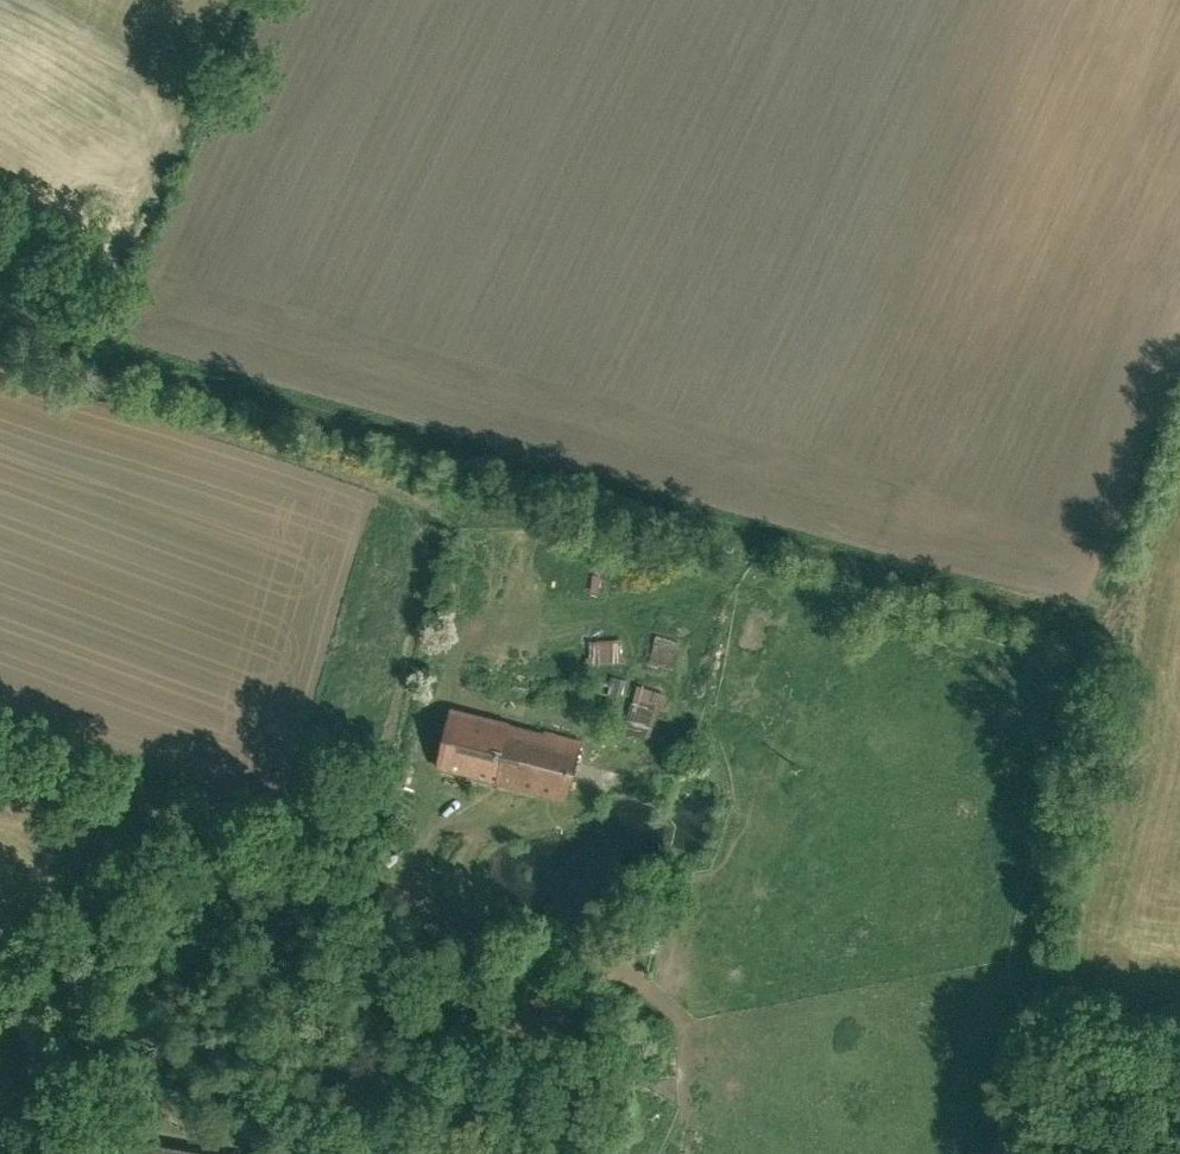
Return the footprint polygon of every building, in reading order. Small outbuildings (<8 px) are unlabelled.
[(649,658),(670,664),(677,642),(657,635),(649,658)] [(632,667),(618,663),(616,670),(613,680),(627,684),(632,667)] [(613,680),(616,670),(590,664),(588,673),(613,680)] [(582,740),(453,707),(438,766),(567,799),(582,740)] [(131,1153),(271,1153),(273,1146),(137,1121),(131,1153)]
